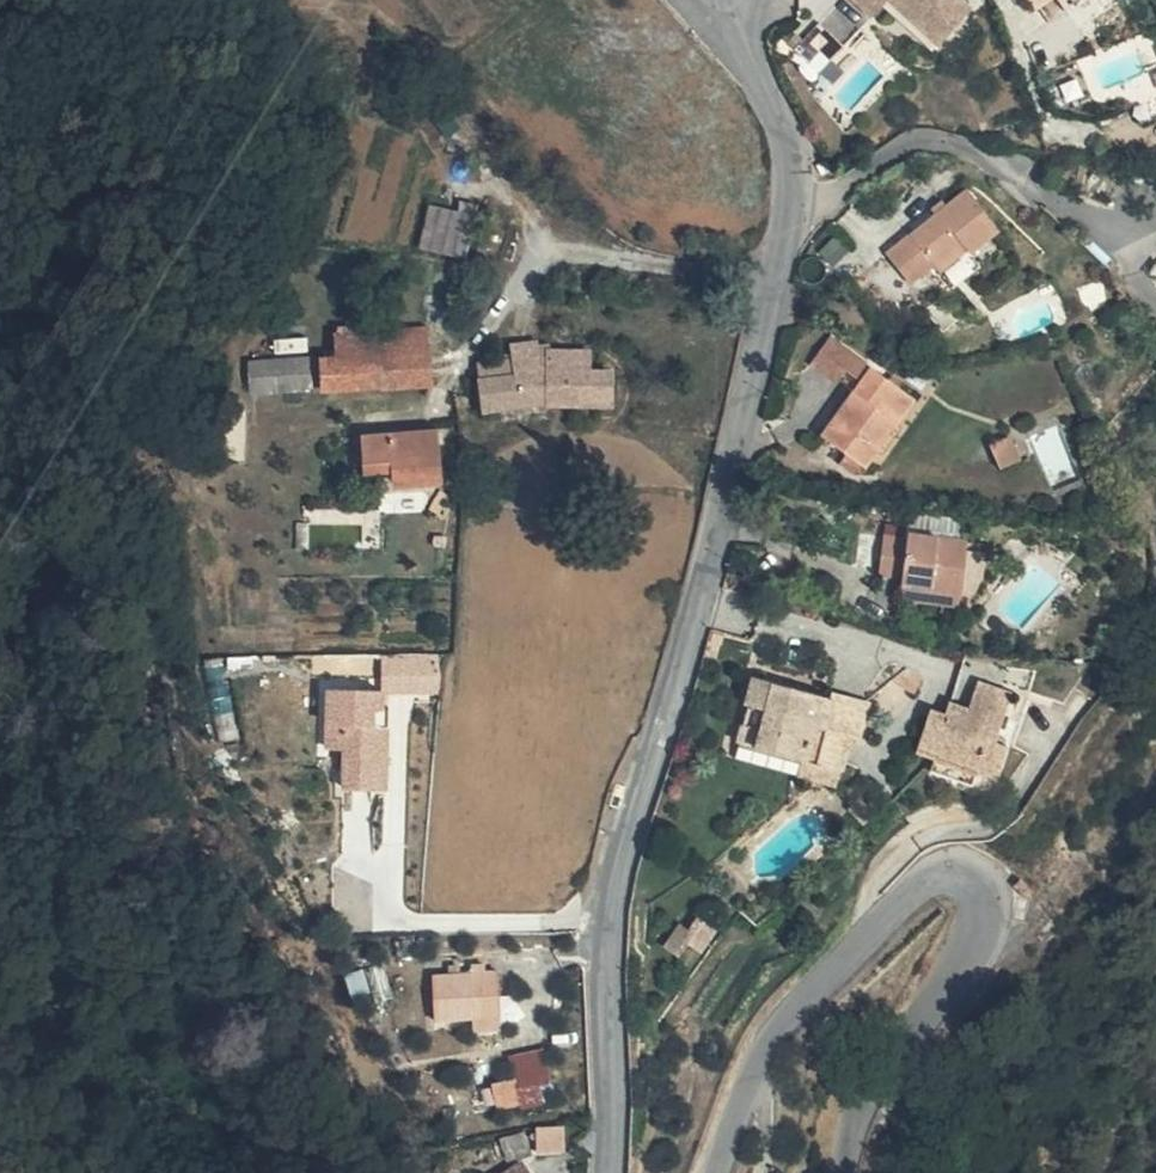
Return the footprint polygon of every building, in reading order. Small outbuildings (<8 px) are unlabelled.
[(866,0),(846,0),(865,20),(875,11),(866,0)] [(875,11),(884,2),(930,51),(965,18),(948,0),(866,0),(875,11)] [(832,6),(812,21),(836,49),(855,34),(832,6)] [(836,49),(812,21),(794,36),(785,44),(798,60),(811,50),(821,61),(836,49)] [(781,39),(785,44),(794,36),(790,32),(781,39)] [(915,277),(934,264),(965,238),(972,247),(975,251),(1005,226),(971,186),(890,250),(915,277)] [(429,203),(423,247),(472,254),(478,209),(429,203)] [(965,238),(934,264),(943,271),(972,247),(965,238)] [(854,359),(860,351),(837,333),(818,356),(842,375),(854,359)] [(305,360),(294,361),(268,363),(236,365),(237,401),(417,389),(414,335),(323,337),(325,362),(306,364),(305,360)] [(268,363),(294,361),(293,344),(268,346),(268,363)] [(482,408),(548,405),(547,355),(547,349),(485,353),(486,381),(480,382),(482,408)] [(871,359),(860,351),(854,359),(864,367),(871,359)] [(547,355),(548,405),(612,410),(617,377),(593,376),(595,358),(547,355)] [(827,430),(872,464),(922,398),(876,364),(827,430)] [(1005,470),(1023,460),(1009,435),(991,445),(1005,470)] [(381,461),(383,476),(385,496),(435,491),(424,437),(378,441),(381,461)] [(355,480),(383,476),(381,461),(353,464),(355,480)] [(893,572),(892,576),(915,578),(914,585),(956,590),(964,592),(979,574),(979,549),(959,547),(960,536),(899,528),(898,536),(872,534),(868,570),(893,572)] [(915,578),(892,576),(890,598),(954,604),(956,590),(914,585),(915,578)] [(386,693),(443,688),(439,648),(382,654),(386,693)] [(959,705),(949,703),(946,715),(934,713),(917,709),(906,750),(924,753),(920,768),(968,777),(970,769),(991,774),(999,738),(990,737),(1002,685),(965,677),(959,705)] [(839,742),(846,744),(858,703),(823,692),(820,700),(742,678),(736,700),(742,702),(730,744),(792,762),(786,785),(824,796),(839,742)] [(325,687),(326,744),(343,744),(344,788),(390,787),(388,685),(325,687)] [(946,715),(949,703),(936,699),(934,713),(946,715)] [(1017,903),(1010,908),(1020,922),(1028,917),(1017,903)] [(477,971),(479,979),(496,978),(496,970),(477,971)] [(496,978),(479,979),(441,983),(445,1027),(482,1024),(512,1022),(508,977),(496,978)] [(512,1022),(482,1024),(483,1038),(513,1035),(512,1022)] [(554,1057),(521,1061),(524,1083),(526,1093),(546,1090),(558,1088),(554,1057)] [(524,1083),(501,1087),(504,1111),(527,1108),(528,1111),(549,1108),(546,1090),(526,1093),(524,1083)] [(565,1155),(564,1133),(536,1135),(538,1157),(565,1155)]
